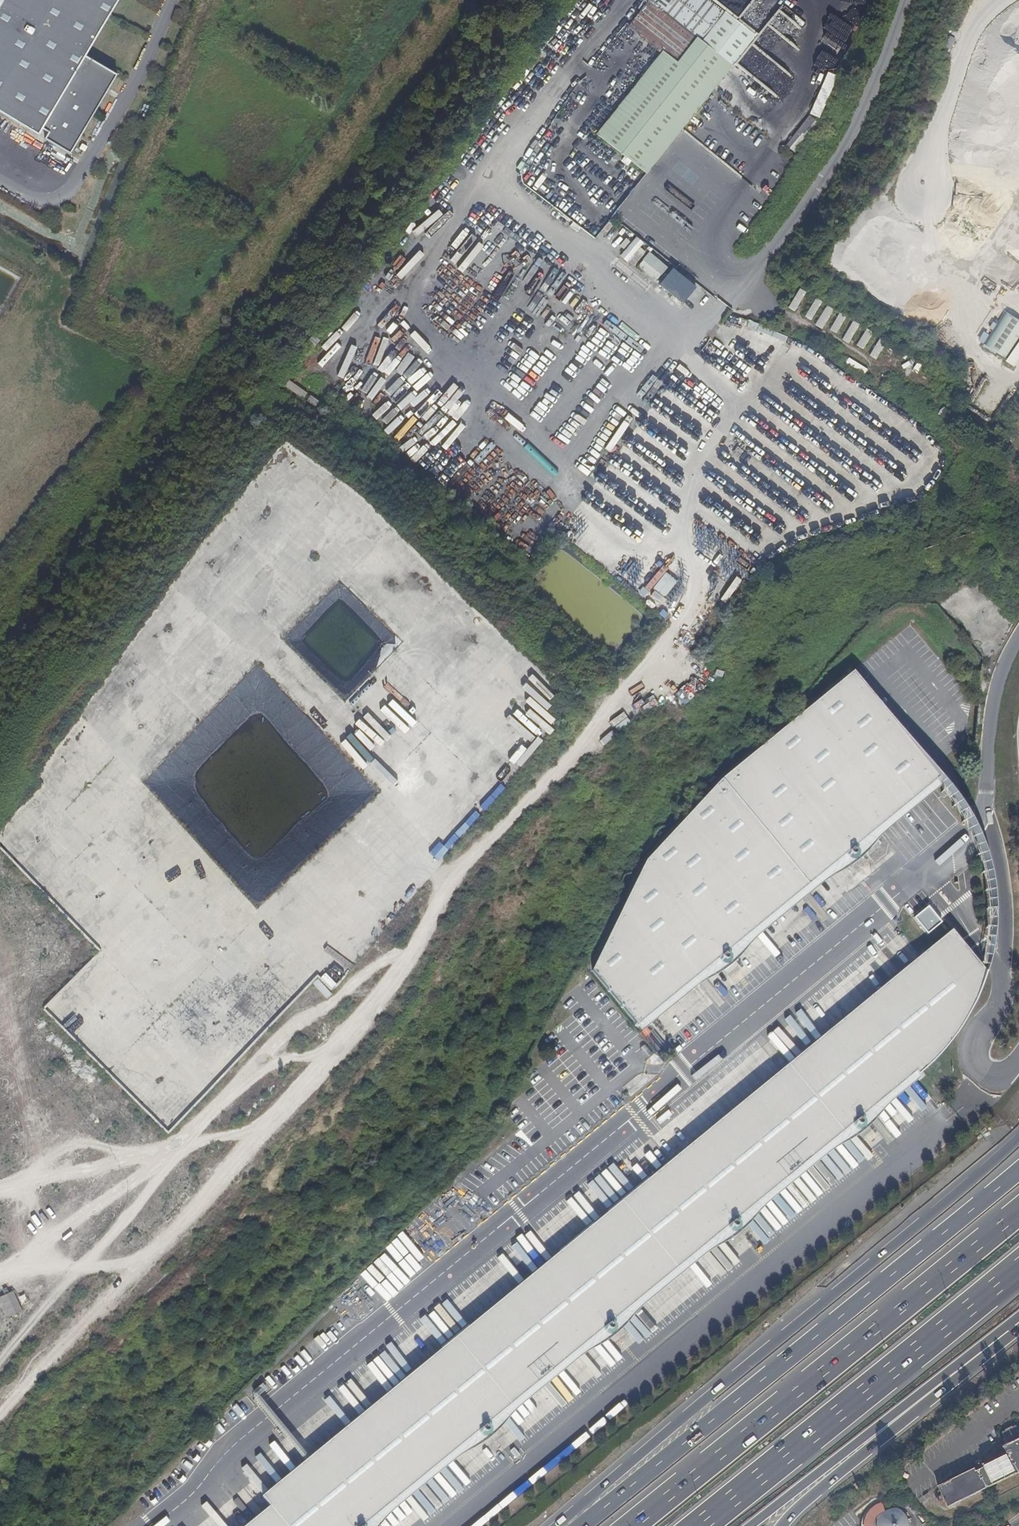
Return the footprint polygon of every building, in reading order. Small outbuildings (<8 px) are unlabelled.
[(31,133),(35,127),(41,130),(38,137),(63,151),(90,106),(111,72),(79,53),(107,5),(110,0),(0,0),(0,114),(31,133)] [(729,72),(723,65),(654,0),(651,0),(652,1),(634,22),(664,49),(597,132),(645,172),(729,72)] [(716,0),(654,0),(723,65),(729,72),(758,36),(716,0)] [(958,41),(949,37),(944,48),(952,53),(958,41)] [(821,123),(810,114),(794,133),(805,143),(821,123)] [(796,153),(805,143),(794,133),(786,144),(796,153)] [(631,261),(643,243),(635,237),(623,255),(631,261)] [(638,269),(659,281),(668,266),(648,253),(638,269)] [(675,273),(663,288),(679,301),(691,286),(675,273)] [(986,347),(1008,358),(1018,336),(1018,318),(1004,311),(986,347)] [(1018,362),(1018,340),(1008,362),(1017,366),(1018,362)] [(647,856),(595,968),(639,1026),(935,778),(851,674),(719,779),(647,856)] [(952,931),(789,1065),(623,1201),(457,1338),(262,1496),(270,1506),(246,1525),(362,1525),(411,1486),(675,1268),(915,1071),(919,1075),(926,1069),(941,1054),(952,1042),(963,1026),(974,1007),(981,994),(984,982),(987,972),(952,931)] [(88,982),(111,983),(113,935),(95,935),(95,936),(88,935),(87,949),(88,949),(88,982)] [(318,980),(314,984),(327,998),(331,994),(318,980)] [(50,1014),(110,1075),(112,1007),(103,1016),(98,1010),(86,1010),(86,1019),(70,1019),(76,1013),(73,1010),(77,1007),(72,1007),(59,993),(51,1001),(50,1014)] [(919,1084),(887,1106),(899,1123),(930,1100),(919,1084)] [(1018,1439),(1018,1427),(1018,1425),(1003,1432),(1009,1444),(1018,1439)] [(949,1508),(1018,1473),(1018,1443),(1007,1449),(1010,1455),(980,1469),(980,1468),(939,1488),(949,1508)] [(873,1525),(906,1525),(905,1522),(904,1519),(903,1517),(900,1514),(897,1512),(895,1510),(891,1509),(887,1509),(883,1510),(880,1512),(877,1515),(875,1518),(874,1521),(873,1524),(873,1525)]
